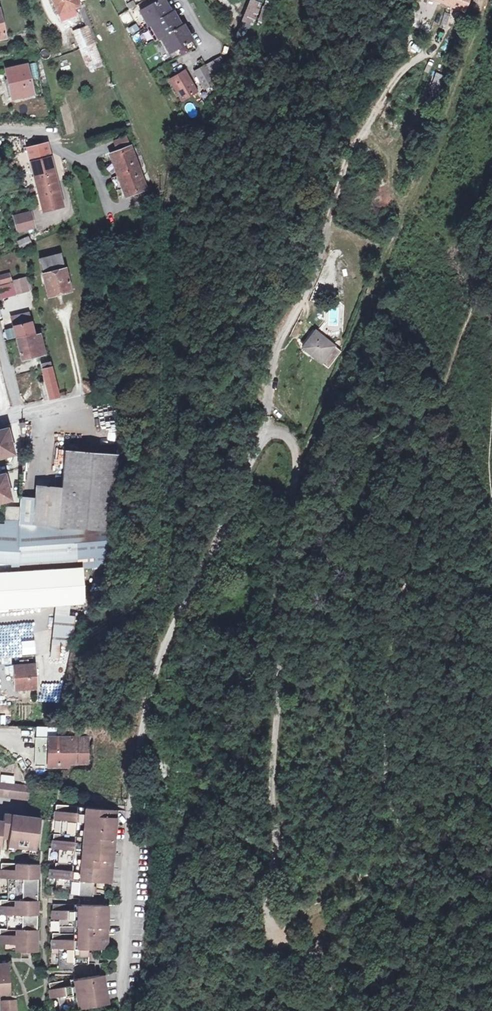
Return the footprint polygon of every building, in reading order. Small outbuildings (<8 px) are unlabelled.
[(60,15),(80,6),(82,5),(81,2),(82,1),(82,0),(54,0),(60,15)] [(171,13),(164,0),(159,0),(142,10),(147,18),(146,19),(150,25),(151,24),(171,13)] [(252,0),(243,20),(253,24),(261,4),(252,0)] [(171,13),(151,24),(155,31),(156,30),(161,38),(162,37),(182,26),(173,11),(171,13)] [(129,29),(132,34),(140,30),(137,24),(129,29)] [(89,26),(96,45),(99,44),(91,25),(89,26)] [(182,26),(162,37),(166,44),(167,44),(172,52),(192,40),(184,25),(182,26)] [(96,45),(89,26),(74,32),(82,50),(96,45)] [(82,50),(88,67),(96,64),(103,61),(96,45),(82,50)] [(207,65),(214,77),(228,69),(221,57),(207,65)] [(38,60),(47,94),(50,94),(42,60),(38,60)] [(7,70),(13,98),(34,93),(28,66),(7,70)] [(196,71),(205,88),(215,83),(205,66),(196,71)] [(170,79),(182,100),(197,92),(185,71),(170,79)] [(435,72),(429,91),(439,94),(445,76),(435,72)] [(126,137),(115,141),(118,149),(129,145),(126,137)] [(35,173),(39,186),(57,182),(47,143),(38,146),(41,161),(32,163),(34,173),(35,173)] [(28,148),(32,163),(41,161),(38,146),(28,148)] [(131,148),(114,154),(117,161),(127,188),(129,195),(146,188),(131,148)] [(127,188),(117,161),(110,164),(120,190),(127,188)] [(40,197),(43,210),(63,205),(57,182),(39,186),(41,197),(40,197)] [(154,189),(139,195),(143,205),(158,200),(154,189)] [(31,212),(14,217),(18,232),(35,228),(31,212)] [(19,242),(22,249),(32,245),(28,238),(19,242)] [(43,274),(48,295),(70,290),(69,283),(65,269),(64,269),(61,254),(40,259),(43,274)] [(0,276),(0,284),(11,281),(9,274),(0,276)] [(13,280),(17,294),(29,291),(26,277),(13,280)] [(11,318),(17,338),(34,334),(29,314),(11,318)] [(316,331),(303,348),(322,363),(335,346),(316,331)] [(17,338),(22,359),(39,355),(39,352),(41,351),(40,347),(43,347),(41,340),(36,342),(34,334),(17,338)] [(40,382),(44,400),(58,396),(50,362),(41,364),(45,381),(40,382)] [(0,431),(0,457),(14,454),(7,429),(0,431)] [(56,605),(84,603),(82,568),(95,567),(109,566),(119,454),(65,450),(62,487),(40,486),(36,489),(35,498),(21,497),(20,507),(20,519),(5,520),(5,524),(0,524),(0,563),(7,563),(7,568),(18,569),(17,571),(0,572),(0,608),(56,605)] [(0,475),(0,502),(11,499),(5,474),(0,475)] [(6,506),(5,520),(20,519),(20,507),(6,506)] [(17,571),(18,569),(7,568),(7,563),(0,563),(0,572),(17,571)] [(95,567),(95,577),(107,576),(109,566),(95,567)] [(56,605),(55,614),(77,616),(82,617),(84,603),(56,605)] [(55,614),(52,646),(61,647),(73,648),(77,616),(55,614)] [(21,641),(22,655),(36,654),(34,640),(21,641)] [(52,646),(51,657),(60,657),(61,647),(52,646)] [(21,665),(14,666),(16,689),(37,688),(35,656),(21,657),(21,665)] [(88,763),(89,738),(36,737),(35,766),(58,767),(58,763),(88,763)] [(4,782),(3,796),(29,799),(31,786),(4,782)] [(51,868),(50,878),(57,878),(56,887),(71,888),(70,894),(93,896),(94,881),(111,883),(117,810),(57,805),(55,820),(62,820),(61,834),(54,833),(53,849),(59,849),(58,863),(56,863),(55,869),(51,868)] [(4,821),(2,839),(9,839),(12,815),(5,814),(4,821)] [(9,839),(7,849),(15,850),(16,844),(23,845),(22,847),(38,849),(42,819),(12,815),(9,839)] [(0,944),(17,944),(22,944),(26,945),(26,952),(37,952),(38,936),(36,936),(36,930),(38,930),(38,907),(36,907),(37,901),(38,901),(39,864),(2,863),(1,878),(9,879),(8,900),(1,900),(1,915),(8,915),(8,929),(0,929),(0,944)] [(53,933),(53,948),(59,948),(59,970),(74,971),(74,963),(88,963),(88,949),(107,949),(108,905),(53,904),(53,919),(60,919),(59,933),(53,933)] [(319,937),(313,946),(320,951),(326,942),(319,937)] [(11,993),(9,966),(1,966),(1,969),(0,969),(0,993),(11,993)] [(61,1010),(62,1010),(108,1004),(104,974),(50,983),(52,998),(58,997),(61,1010)] [(4,1010),(17,1010),(17,1000),(3,1001),(4,1010)]
